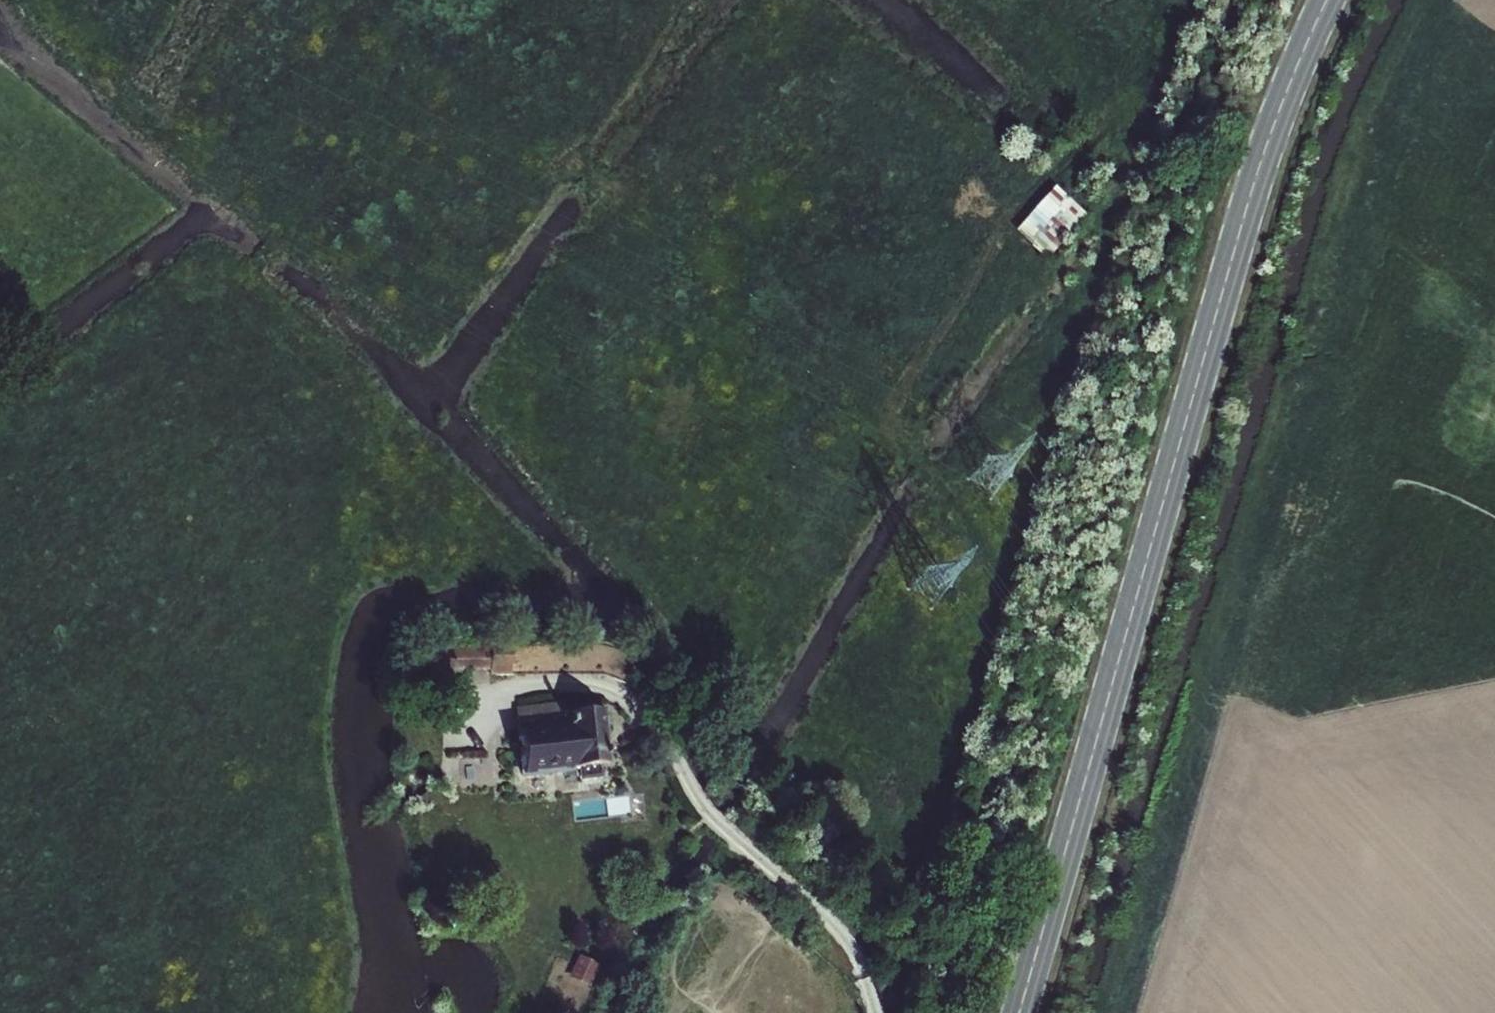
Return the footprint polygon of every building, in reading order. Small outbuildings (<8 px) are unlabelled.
[(1080,185),(1065,200),(1093,229),(1108,214),(1080,185)] [(558,717),(507,723),(513,784),(572,777),(573,786),(590,784),(590,776),(601,775),(595,719),(559,723),(558,717)]
